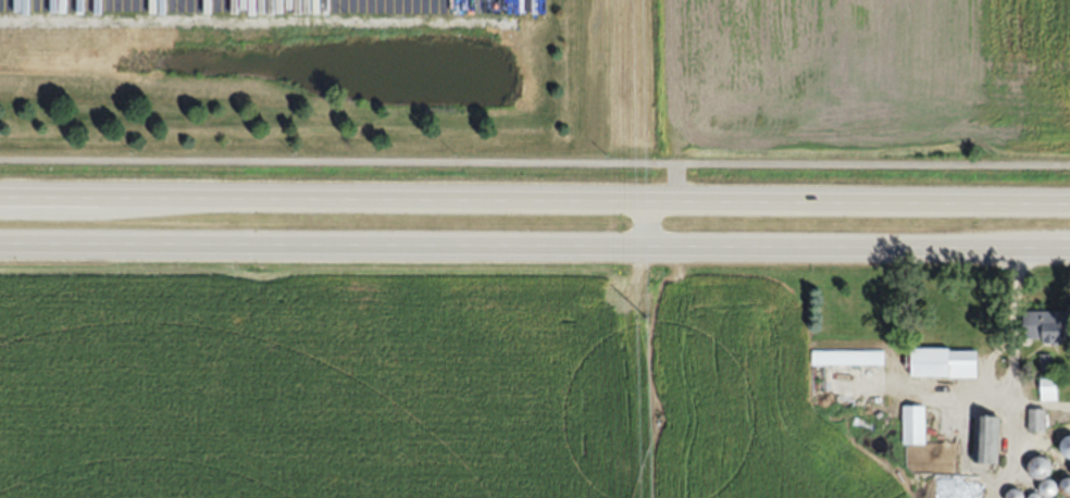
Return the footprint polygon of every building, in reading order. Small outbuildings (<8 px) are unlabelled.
[(1025,342),(1069,342),(1069,311),(1025,311),(1025,342)] [(978,378),(978,350),(910,350),(910,378),(978,378)] [(811,365),(884,366),(884,352),(811,351),(811,365)] [(925,408),(903,408),(903,445),(925,445),(925,408)] [(998,418),(974,418),(974,465),(998,465),(998,418)] [(982,484),(945,484),(945,497),(982,497),(982,484)]
